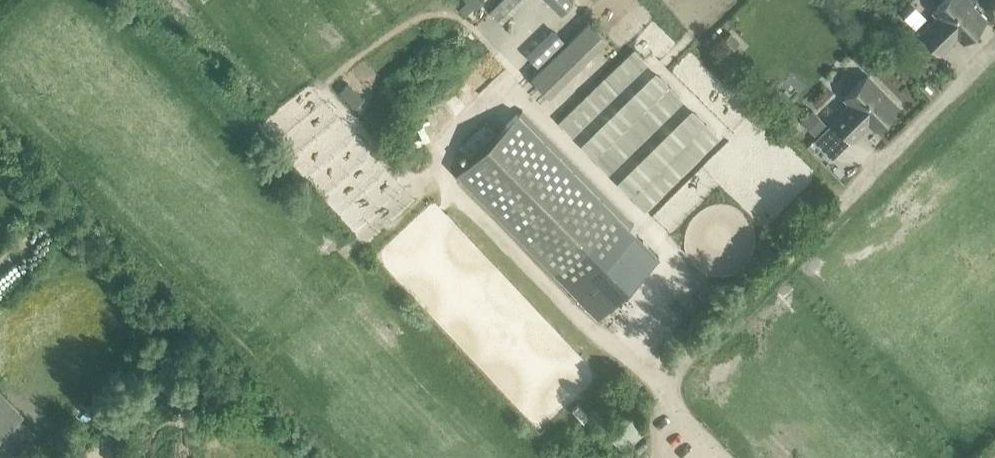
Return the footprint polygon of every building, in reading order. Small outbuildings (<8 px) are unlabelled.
[(474,10),(483,2),(481,0),(465,0),(474,10)] [(489,11),(501,23),(525,0),(501,0),(489,11)] [(560,16),(573,4),(570,0),(544,0),(560,16)] [(939,53),(951,41),(950,40),(955,35),(962,42),(985,19),(971,4),(974,1),(974,0),(943,0),(932,11),(938,17),(920,34),(939,53)] [(531,78),(548,95),(605,39),(588,22),(531,78)] [(557,26),(531,52),(543,64),(569,38),(557,26)] [(559,123),(567,132),(642,59),(634,50),(559,123)] [(843,98),(849,104),(832,121),(850,140),(863,128),(862,127),(867,122),(874,129),(897,106),(867,75),(843,98)] [(584,149),(603,169),(678,96),(659,76),(584,149)] [(456,173),(597,316),(657,257),(517,114),(456,173)] [(620,187),(640,206),(715,133),(695,114),(620,187)] [(21,417),(0,394),(0,437),(21,417)] [(87,406),(73,419),(83,430),(97,416),(87,406)]
